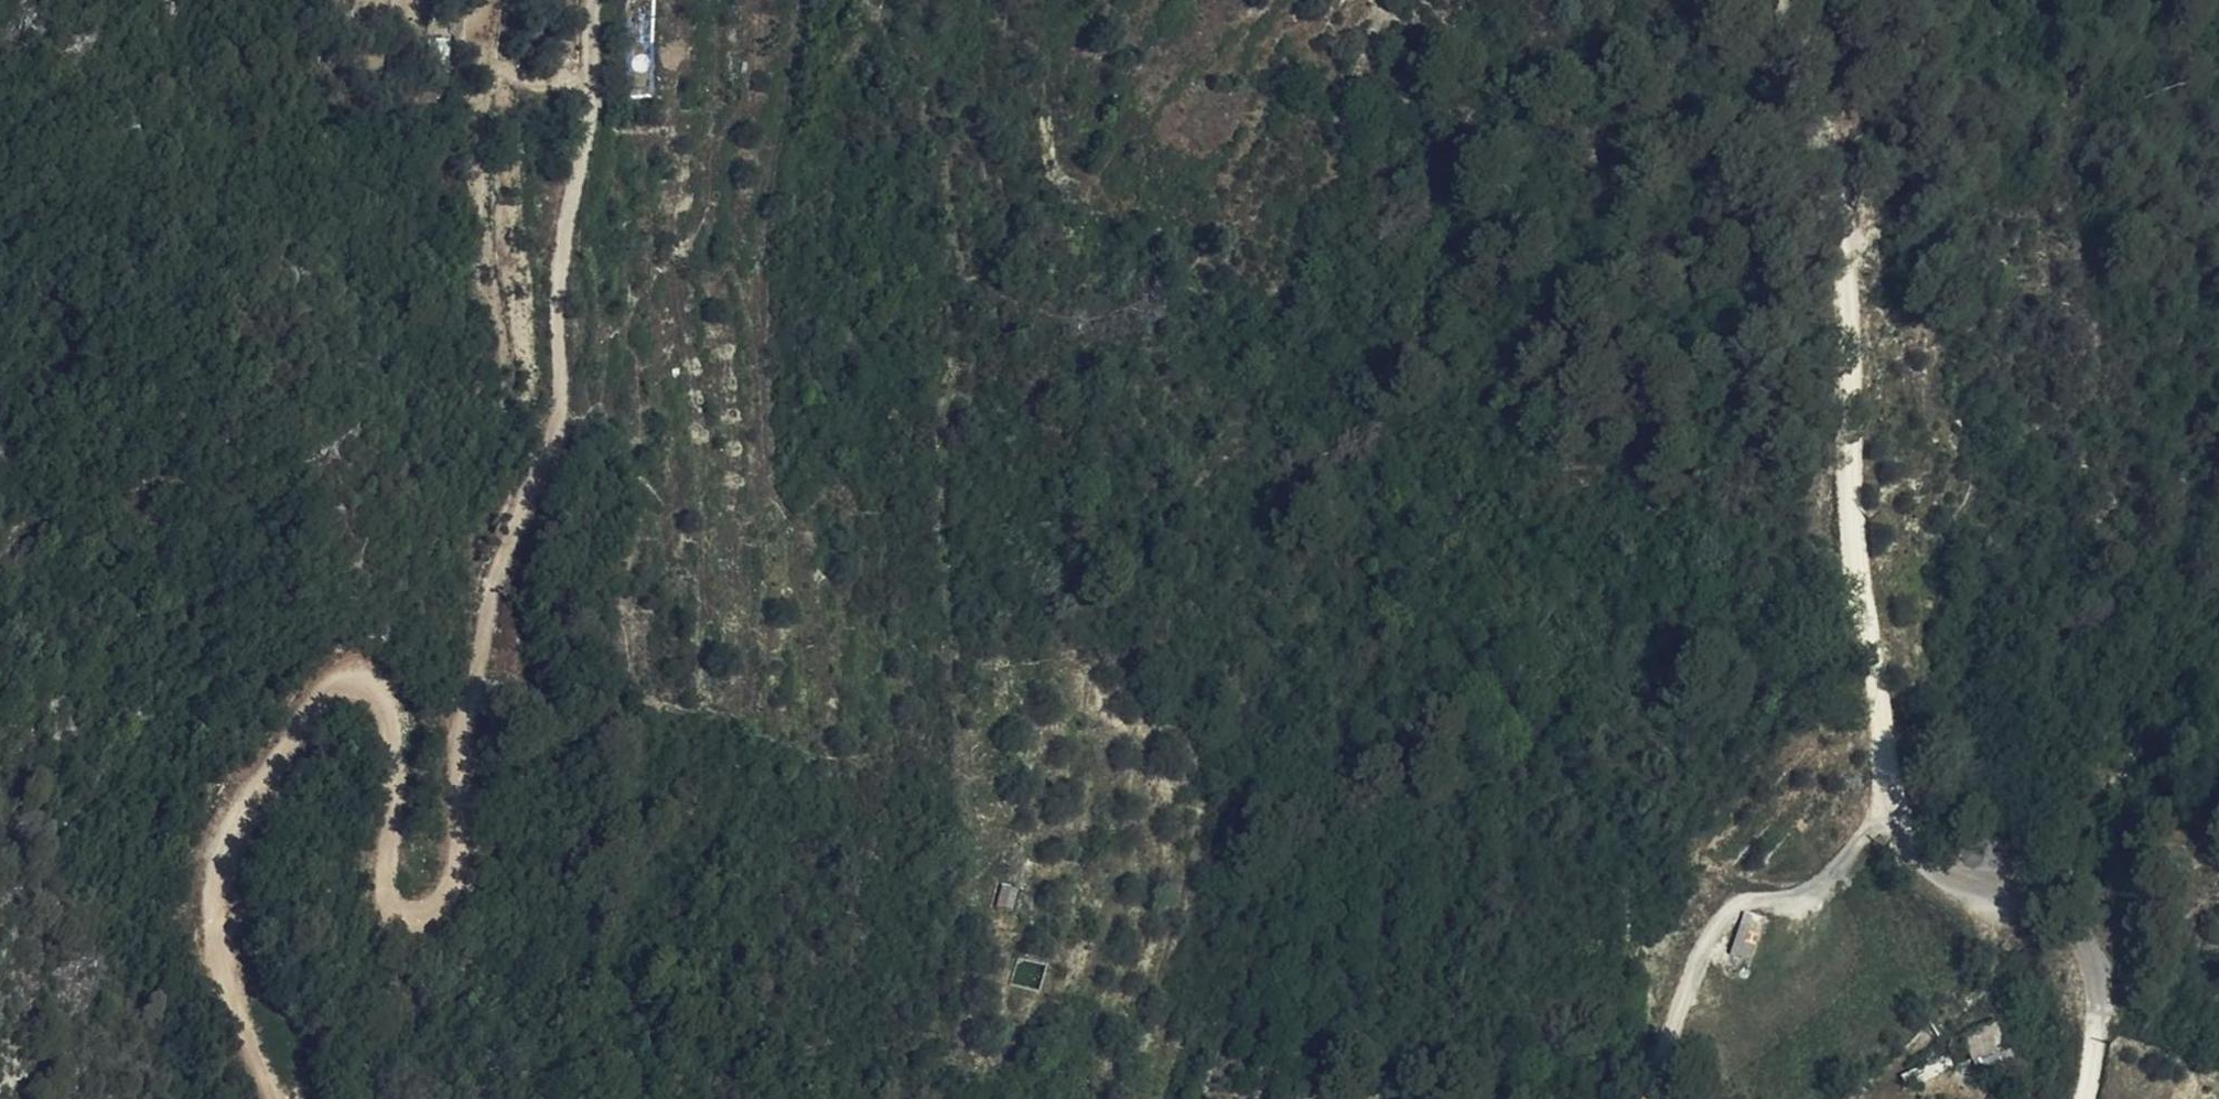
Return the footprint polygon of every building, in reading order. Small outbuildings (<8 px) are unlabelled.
[(1732,949),(1752,956),(1768,915),(1748,907),(1732,949)] [(1974,1029),(2008,1021),(2006,1009),(1972,1015),(1974,1029)] [(1969,1035),(1973,1057),(2003,1052),(1999,1030),(1969,1035)]
